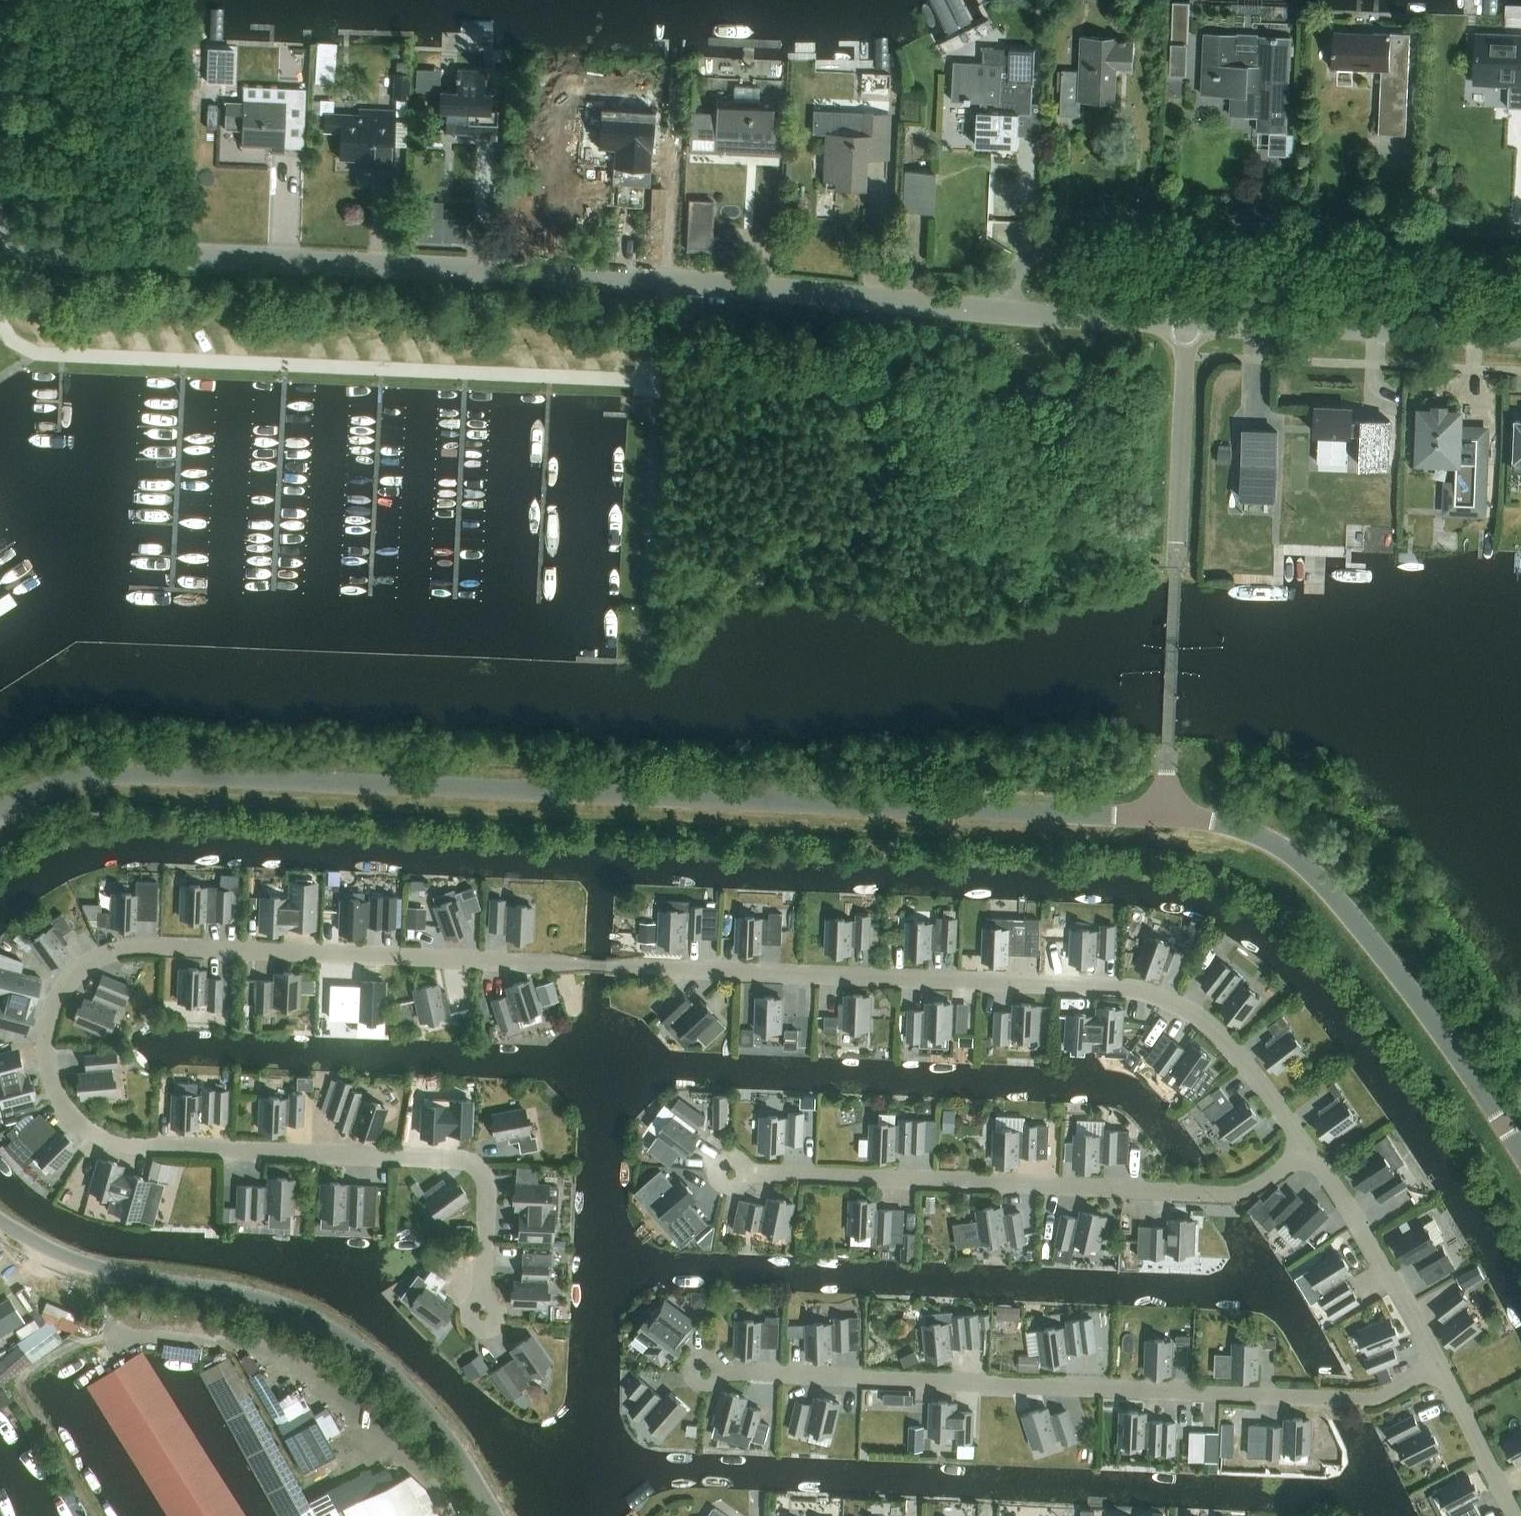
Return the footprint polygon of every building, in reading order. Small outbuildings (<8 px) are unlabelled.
[(1188,43),(1190,8),(1174,7),(1173,43),(1188,43)] [(1389,34),(1374,33),(1335,31),(1333,69),(1382,71),(1380,134),(1406,135),(1411,34),(1389,33),(1389,34)] [(1203,94),(1204,94),(1204,93),(1233,95),(1232,117),(1233,117),(1233,112),(1246,112),(1246,116),(1260,117),(1259,132),(1286,133),(1291,38),(1261,36),(1260,52),(1236,51),(1237,35),(1206,34),(1203,94)] [(1064,70),(1062,115),(1081,116),(1081,100),(1110,102),(1112,60),(1134,61),(1135,42),(1118,41),(1118,38),(1083,36),(1081,71),(1064,70)] [(1477,37),(1476,71),(1502,72),(1502,82),(1510,82),(1509,107),(1520,108),(1520,39),(1506,38),(1477,37)] [(1187,71),(1188,47),(1172,47),(1171,70),(1187,71)] [(234,85),(235,49),(208,48),(206,84),(234,85)] [(956,62),(954,99),(967,100),(967,102),(972,102),(972,100),(985,101),(985,111),(980,111),(978,146),(1019,147),(1020,114),(1032,114),(1035,50),(987,48),(986,64),(956,62)] [(395,62),(395,73),(407,73),(408,62),(395,62)] [(440,90),(439,113),(446,113),(445,134),(477,135),(477,140),(497,141),(498,111),(491,110),(491,92),(484,92),(485,70),(457,69),(456,91),(440,90)] [(416,90),(439,91),(440,71),(417,70),(416,90)] [(410,74),(393,74),(393,99),(409,99),(410,74)] [(717,95),(714,152),(748,153),(749,150),(757,150),(757,153),(771,154),(774,97),(760,97),(760,88),(734,87),(734,96),(717,95)] [(415,95),(415,109),(424,109),(425,96),(415,95)] [(225,130),(242,130),(241,146),(271,147),(271,153),(284,154),(286,101),(243,99),(243,104),(226,103),(225,130)] [(602,108),(599,148),(616,149),(614,184),(648,186),(650,151),(651,151),(654,111),(602,108)] [(358,115),(325,114),(324,131),(340,132),(339,158),(372,160),(372,168),(392,169),(395,111),(359,109),(358,115)] [(826,172),(825,188),(864,189),(865,158),(886,159),(888,116),(860,114),(859,136),(828,135),(827,153),(816,153),(812,157),(812,169),(816,172),(826,172)] [(692,115),(691,131),(703,132),(704,115),(692,115)] [(903,171),(901,210),(932,212),(934,172),(903,171)] [(689,200),(687,251),(711,252),(713,201),(712,201),(712,205),(690,204),(690,201),(689,200)] [(438,242),(440,202),(416,201),(414,241),(438,242)] [(1318,407),(1317,434),(1352,435),(1352,434),(1364,435),(1363,467),(1389,468),(1391,421),(1365,419),(1365,422),(1353,421),(1353,409),(1318,407)] [(1422,412),(1420,462),(1458,463),(1457,485),(1448,485),(1447,509),(1456,509),(1456,513),(1485,514),(1488,430),(1461,429),(1461,413),(1422,412)] [(1279,432),(1246,430),(1243,499),(1276,500),(1279,432)] [(1220,451),(1219,463),(1232,463),(1232,451),(1220,451)] [(293,881),(292,893),(292,899),(263,898),(262,930),(286,931),(286,923),(316,925),(318,883),(315,883),(315,881),(298,880),(298,882),(293,881)] [(157,918),(159,883),(138,882),(137,896),(114,895),(113,913),(99,913),(99,904),(81,903),(81,905),(88,919),(98,919),(98,926),(136,927),(137,917),(157,918)] [(207,888),(184,887),(182,919),(206,920),(217,920),(230,921),(231,890),(218,890),(218,888),(207,888)] [(473,888),(461,892),(463,899),(475,895),(473,888)] [(256,907),(257,896),(247,895),(246,907),(256,907)] [(343,901),(342,933),(366,934),(366,926),(396,927),(397,897),(372,896),(372,902),(343,901)] [(458,899),(436,907),(446,937),(469,930),(458,899)] [(491,900),(490,930),(508,931),(508,939),(532,940),(533,908),(504,906),(505,900),(491,900)] [(663,911),(661,943),(685,944),(685,936),(703,937),(705,907),(692,906),(691,912),(663,911)] [(407,907),(406,929),(426,929),(427,908),(407,907)] [(32,943),(50,969),(70,954),(64,946),(69,942),(63,935),(73,928),(62,913),(52,921),(55,926),(32,943)] [(770,913),(770,921),(783,921),(783,914),(770,913)] [(829,920),(827,952),(851,953),(852,945),(870,946),(870,945),(871,925),(871,916),(858,915),(858,921),(829,920)] [(739,918),(738,950),(762,951),(762,943),(768,944),(769,919),(739,918)] [(956,949),(957,926),(957,919),(944,918),(939,918),(938,924),(908,923),(907,955),(931,956),(931,948),(956,949)] [(986,929),(984,961),(1008,962),(1009,951),(1015,952),(1015,954),(1027,955),(1028,932),(1032,932),(1032,934),(1039,935),(1040,920),(1027,919),(1026,925),(1015,924),(1014,930),(986,929)] [(641,922),(640,941),(657,942),(658,922),(641,922)] [(880,945),(881,925),(871,925),(870,945),(880,945)] [(1074,930),(1072,962),(1096,963),(1096,956),(1114,956),(1116,926),(1103,925),(1102,931),(1074,930)] [(1149,937),(1138,967),(1160,975),(1163,968),(1169,970),(1177,948),(1149,937)] [(981,965),(981,940),(967,940),(967,965),(981,965)] [(1180,942),(1177,949),(1190,954),(1192,947),(1180,942)] [(1222,962),(1204,986),(1227,1004),(1223,1010),(1241,1025),(1261,999),(1238,982),(1242,977),(1222,962)] [(42,977),(0,966),(0,1001),(3,1002),(0,1012),(0,1026),(28,1033),(42,977)] [(181,970),(180,1002),(208,1003),(208,1009),(221,1009),(222,979),(205,978),(205,971),(181,970)] [(313,993),(314,980),(300,979),(300,975),(276,974),(276,981),(258,981),(257,1011),(270,1011),(270,1005),(299,1007),(299,993),(313,993)] [(103,976),(92,1004),(85,1001),(76,1023),(104,1035),(115,1007),(121,1009),(130,988),(103,976)] [(510,995),(493,1001),(502,1030),(514,1026),(513,1020),(518,1018),(521,1028),(542,1021),(539,1012),(540,1011),(530,981),(507,988),(510,995)] [(331,986),(330,1017),(360,1019),(360,1033),(383,1034),(385,983),(361,982),(361,988),(331,986)] [(552,983),(538,987),(543,1001),(557,997),(552,983)] [(438,985),(415,990),(422,1021),(452,1015),(446,991),(440,992),(438,985)] [(675,1019),(694,1040),(700,1034),(709,1043),(726,1027),(701,1000),(696,1006),(683,992),(661,1013),(670,1023),(675,1019)] [(840,1003),(839,1028),(870,1029),(871,997),(847,996),(847,1004),(840,1003)] [(759,998),(757,1030),(781,1031),(783,999),(759,998)] [(910,1010),(909,1041),(922,1041),(922,1035),(951,1036),(952,1004),(928,1003),(928,1011),(910,1010)] [(1009,1043),(1009,1037),(1038,1038),(1040,1006),(1016,1005),(1015,1016),(1009,1015),(1009,1012),(997,1012),(996,1042),(1009,1043)] [(1053,1019),(1054,1008),(1045,1008),(1044,1019),(1053,1019)] [(1070,1015),(1068,1047),(1090,1048),(1090,1042),(1122,1044),(1124,1009),(1100,1008),(1099,1020),(1094,1020),(1094,1016),(1070,1015)] [(473,1024),(471,1017),(469,1009),(457,1012),(458,1019),(460,1027),(473,1024)] [(1271,1048),(1265,1053),(1279,1072),(1305,1052),(1287,1030),(1292,1026),(1284,1016),(1269,1027),(1277,1036),(1267,1043),(1271,1048)] [(957,1023),(957,1032),(968,1032),(969,1023),(957,1023)] [(1163,1079),(1179,1090),(1195,1101),(1202,1091),(1204,1093),(1217,1075),(1207,1068),(1213,1060),(1193,1046),(1189,1052),(1165,1034),(1147,1059),(1167,1073),(1163,1079)] [(963,1036),(963,1046),(974,1046),(974,1036),(963,1036)] [(1134,1071),(1143,1057),(1133,1051),(1130,1056),(1124,1065),(1134,1071)] [(21,1079),(14,1053),(0,1057),(0,1091),(4,1104),(0,1105),(0,1110),(3,1121),(17,1118),(16,1115),(27,1112),(24,1103),(35,1100),(28,1077),(21,1079)] [(88,1075),(80,1076),(82,1100),(114,1097),(112,1068),(118,1067),(116,1054),(86,1057),(88,1075)] [(312,1090),(313,1078),(296,1077),(296,1090),(312,1090)] [(340,1081),(333,1101),(329,1115),(340,1119),(337,1126),(377,1139),(387,1109),(360,1100),(362,1094),(351,1090),(353,1085),(340,1081)] [(1337,1083),(1330,1087),(1338,1098),(1344,1094),(1337,1083)] [(1260,1121),(1245,1102),(1237,1108),(1220,1085),(1212,1091),(1219,1099),(1204,1110),(1212,1121),(1217,1117),(1234,1140),(1260,1121)] [(204,1097),(175,1096),(174,1128),(198,1129),(198,1121),(228,1122),(229,1092),(204,1091),(204,1097)] [(261,1098),(260,1130),(284,1131),(284,1124),(302,1125),(304,1094),(290,1094),(290,1100),(261,1098)] [(716,1095),(716,1124),(729,1124),(729,1095),(716,1095)] [(816,1109),(817,1097),(802,1097),(801,1108),(816,1109)] [(1323,1117),(1317,1122),(1330,1141),(1357,1123),(1339,1098),(1319,1112),(1323,1117)] [(470,1132),(471,1101),(425,1099),(423,1136),(442,1137),(443,1131),(470,1132)] [(659,1135),(649,1148),(672,1165),(681,1152),(686,1155),(700,1136),(694,1132),(705,1117),(681,1099),(673,1110),(678,1113),(660,1136),(659,1135)] [(493,1115),(498,1139),(508,1137),(509,1143),(519,1141),(521,1153),(538,1149),(536,1136),(530,1138),(525,1109),(493,1115)] [(13,1140),(34,1119),(27,1112),(6,1133),(13,1140)] [(763,1117),(762,1149),(786,1151),(786,1143),(804,1144),(805,1113),(792,1113),(792,1119),(763,1117)] [(954,1125),(955,1115),(946,1115),(945,1125),(954,1125)] [(76,1149),(59,1132),(54,1137),(50,1133),(52,1131),(37,1116),(34,1119),(13,1140),(5,1148),(24,1167),(37,1155),(54,1172),(76,1149)] [(873,1124),(872,1156),(896,1157),(896,1150),(926,1151),(936,1151),(938,1121),(927,1121),(902,1120),(902,1126),(873,1124)] [(1050,1157),(1051,1127),(1026,1126),(1026,1132),(997,1131),(996,1162),(1020,1163),(1020,1156),(1050,1157)] [(1106,1136),(1077,1135),(1076,1167),(1100,1168),(1100,1161),(1118,1161),(1129,1162),(1131,1132),(1119,1131),(1106,1130),(1106,1136)] [(1380,1152),(1353,1170),(1366,1190),(1373,1186),(1382,1201),(1408,1184),(1401,1173),(1396,1176),(1380,1152)] [(123,1166),(100,1160),(91,1191),(114,1197),(110,1210),(139,1218),(149,1182),(121,1174),(123,1166)] [(155,1161),(151,1176),(166,1180),(171,1165),(155,1161)] [(539,1183),(539,1168),(533,1168),(528,1167),(528,1182),(539,1183)] [(662,1170),(638,1190),(652,1206),(657,1202),(676,1223),(677,1224),(672,1229),(685,1245),(709,1224),(691,1204),(697,1199),(682,1181),(676,1186),(662,1170)] [(239,1216),(263,1217),(264,1211),(292,1212),(294,1180),(270,1179),(269,1187),(240,1186),(239,1216)] [(443,1179),(423,1194),(442,1218),(467,1199),(453,1180),(447,1184),(443,1179)] [(417,1181),(410,1186),(418,1197),(424,1192),(417,1181)] [(364,1186),(322,1184),(321,1216),(350,1217),(350,1223),(363,1224),(364,1186)] [(517,1185),(516,1209),(526,1209),(526,1215),(523,1215),(522,1239),(545,1240),(553,1240),(553,1228),(553,1215),(558,1215),(559,1187),(549,1186),(517,1185)] [(1262,1199),(1251,1210),(1263,1222),(1273,1213),(1281,1221),(1285,1217),(1306,1237),(1329,1215),(1313,1198),(1305,1206),(1301,1202),(1303,1199),(1295,1191),(1289,1197),(1280,1188),(1266,1202),(1262,1199)] [(936,1212),(936,1199),(926,1198),(926,1211),(936,1212)] [(738,1212),(734,1230),(747,1233),(749,1227),(788,1235),(795,1204),(771,1199),(770,1206),(752,1203),(749,1215),(738,1212)] [(905,1241),(906,1211),(876,1209),(877,1202),(853,1201),(851,1233),(880,1234),(880,1240),(905,1241)] [(235,1221),(236,1208),(223,1207),(223,1221),(235,1221)] [(1027,1242),(1022,1212),(1004,1215),(1003,1207),(979,1211),(981,1219),(965,1222),(968,1245),(984,1243),(1013,1238),(1014,1244),(1027,1242)] [(1064,1215),(1057,1245),(1070,1248),(1071,1242),(1100,1248),(1107,1217),(1083,1212),(1082,1219),(1064,1215)] [(1195,1221),(1171,1220),(1171,1228),(1153,1227),(1152,1243),(1135,1242),(1135,1257),(1165,1258),(1165,1252),(1194,1253),(1195,1221)] [(1423,1226),(1396,1242),(1408,1263),(1414,1259),(1423,1274),(1443,1263),(1449,1273),(1455,1269),(1443,1248),(1438,1251),(1434,1244),(1445,1238),(1434,1220),(1424,1226),(1423,1226)] [(1405,1233),(1413,1229),(1408,1220),(1400,1224),(1405,1233)] [(457,1238),(473,1238),(473,1225),(457,1225),(457,1238)] [(915,1258),(916,1247),(902,1246),(902,1258),(915,1258)] [(1028,1258),(1036,1258),(1036,1250),(1027,1250),(1028,1258)] [(1017,1260),(1026,1259),(1025,1251),(1017,1251),(1017,1260)] [(1339,1252),(1312,1269),(1328,1294),(1323,1297),(1336,1318),(1361,1303),(1345,1277),(1351,1273),(1339,1252)] [(523,1253),(522,1282),(515,1282),(514,1306),(546,1307),(547,1267),(553,1267),(554,1254),(523,1253)] [(1477,1265),(1456,1277),(1463,1290),(1484,1278),(1477,1265)] [(432,1269),(424,1280),(429,1284),(412,1307),(437,1326),(452,1307),(443,1300),(447,1295),(440,1290),(447,1280),(432,1269)] [(1461,1291),(1437,1310),(1448,1324),(1442,1329),(1457,1348),(1482,1328),(1464,1305),(1469,1302),(1461,1291)] [(693,1307),(694,1307),(704,1307),(706,1307),(707,1293),(693,1293),(693,1307)] [(24,1323),(8,1298),(0,1304),(0,1338),(24,1323)] [(690,1321),(667,1303),(656,1318),(654,1317),(640,1336),(654,1346),(649,1352),(663,1363),(668,1357),(671,1359),(685,1340),(679,1335),(690,1321)] [(1010,1319),(1010,1307),(999,1306),(999,1319),(1010,1319)] [(978,1315),(950,1318),(949,1313),(933,1314),(934,1325),(927,1326),(930,1358),(954,1355),(953,1348),(981,1345),(978,1315)] [(991,1314),(982,1315),(983,1327),(992,1326),(991,1314)] [(768,1316),(768,1322),(763,1322),(739,1321),(737,1353),(761,1354),(762,1344),(767,1344),(767,1347),(780,1347),(781,1324),(781,1317),(768,1316)] [(20,1339),(41,1325),(36,1317),(14,1331),(20,1339)] [(838,1324),(809,1325),(810,1357),(834,1356),(834,1349),(864,1348),(863,1318),(838,1318),(838,1324)] [(911,1328),(909,1322),(903,1318),(894,1319),(890,1327),(892,1334),(898,1338),(906,1336),(911,1328)] [(1072,1327),(1042,1331),(1046,1363),(1069,1360),(1068,1350),(1074,1349),(1074,1352),(1099,1348),(1095,1318),(1071,1321),(1072,1327)] [(1391,1319),(1361,1331),(1372,1357),(1366,1360),(1371,1372),(1400,1361),(1393,1344),(1400,1341),(1391,1319)] [(532,1336),(512,1350),(516,1356),(492,1373),(509,1398),(530,1384),(526,1379),(550,1363),(532,1336)] [(1178,1336),(1178,1343),(1191,1344),(1191,1336),(1178,1336)] [(1265,1339),(1264,1347),(1277,1347),(1278,1340),(1265,1339)] [(1149,1341),(1148,1373),(1172,1374),(1173,1342),(1149,1341)] [(1257,1377),(1258,1346),(1235,1345),(1235,1356),(1217,1356),(1216,1376),(1234,1376),(1257,1377)] [(920,1359),(918,1354),(904,1360),(906,1366),(920,1359)] [(1044,1372),(1044,1356),(1023,1355),(1023,1371),(1044,1372)] [(469,1360),(461,1365),(471,1380),(479,1374),(469,1360)] [(1378,1374),(1382,1384),(1392,1380),(1388,1370),(1378,1374)] [(665,1400),(652,1388),(639,1376),(626,1390),(639,1402),(631,1410),(641,1419),(645,1415),(667,1434),(688,1410),(670,1394),(665,1400)] [(12,1400),(5,1388),(0,1391),(0,1405),(1,1406),(12,1400)] [(748,1398),(724,1392),(716,1423),(755,1433),(754,1439),(766,1443),(771,1425),(760,1422),(763,1410),(746,1406),(748,1398)] [(905,1404),(906,1395),(884,1394),(883,1403),(905,1404)] [(799,1401),(792,1431),(804,1434),(806,1428),(834,1434),(841,1403),(818,1398),(816,1405),(799,1401)] [(933,1402),(932,1434),(960,1435),(960,1441),(973,1442),(975,1412),(957,1411),(957,1403),(933,1402)] [(310,1407),(277,1425),(303,1472),(337,1454),(328,1439),(314,1415),(310,1407)] [(1049,1409),(1026,1416),(1036,1447),(1064,1438),(1066,1444),(1078,1440),(1069,1411),(1052,1416),(1049,1409)] [(1146,1424),(1146,1414),(1122,1413),(1121,1445),(1150,1446),(1149,1452),(1173,1453),(1174,1423),(1152,1422),(1152,1425),(1146,1424)] [(1415,1416),(1388,1429),(1394,1441),(1399,1438),(1412,1464),(1440,1450),(1430,1428),(1423,1432),(1415,1416)] [(1252,1426),(1250,1455),(1280,1456),(1281,1450),(1309,1452),(1310,1441),(1311,1421),(1300,1420),(1288,1420),(1288,1431),(1282,1430),(1282,1427),(1252,1426)] [(687,1434),(698,1435),(699,1425),(689,1424),(687,1434)] [(911,1425),(910,1450),(924,1450),(925,1426),(911,1425)] [(1224,1425),(1224,1440),(1235,1440),(1236,1425),(1224,1425)] [(1191,1432),(1191,1443),(1206,1444),(1207,1433),(1191,1432)] [(1518,1462),(1520,1461),(1520,1434),(1507,1441),(1518,1462)] [(430,1497),(426,1489),(411,1475),(406,1477),(402,1480),(395,1483),(389,1471),(375,1478),(370,1469),(350,1480),(361,1501),(344,1510),(347,1515),(440,1515),(430,1497)] [(1430,1496),(1440,1515),(1479,1515),(1474,1507),(1471,1501),(1481,1496),(1470,1475),(1441,1490),(1430,1496)] [(716,1508),(710,1515),(727,1515),(716,1508)]
